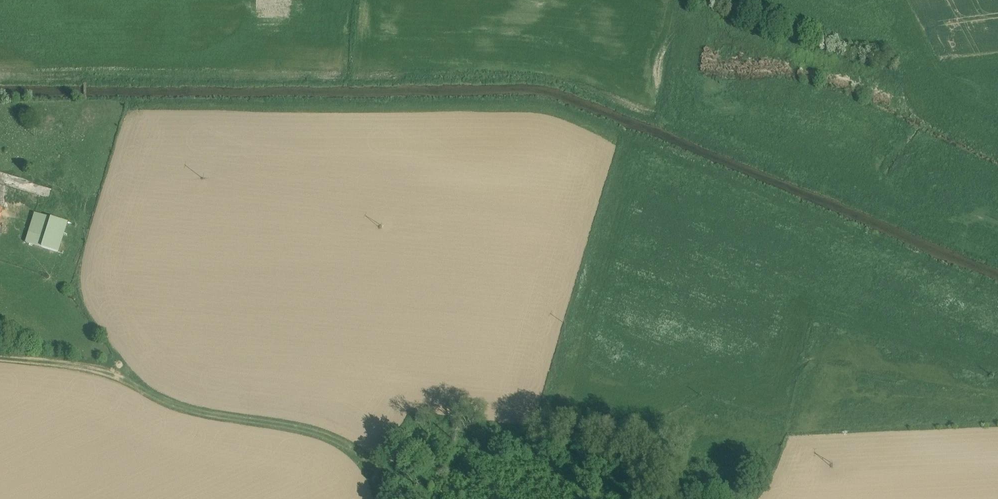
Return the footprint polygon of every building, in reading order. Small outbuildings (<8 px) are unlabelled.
[(67,223),(35,213),(26,242),(58,252),(67,223)]
